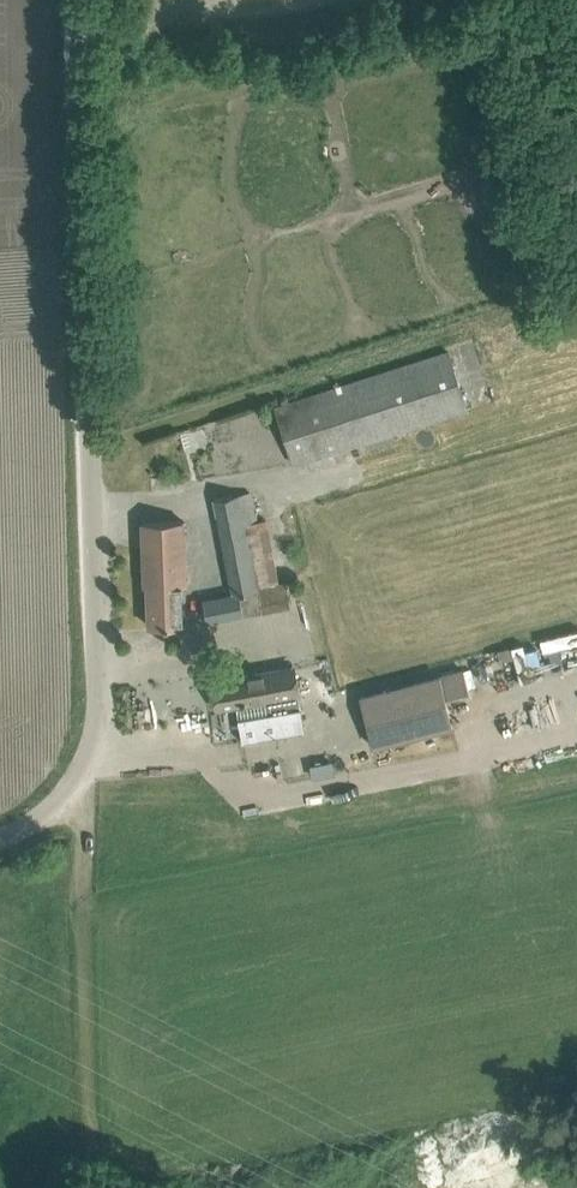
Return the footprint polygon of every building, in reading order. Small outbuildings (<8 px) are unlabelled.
[(294,465),(366,442),(369,449),(397,440),(395,433),(468,409),(449,348),(275,405),(294,465)] [(249,491),(237,494),(213,499),(232,593),(203,599),(207,621),(244,614),(243,614),(291,604),(287,581),(280,583),(267,519),(255,522),(249,491)] [(183,520),(142,521),(145,586),(148,585),(182,584),(185,584),(183,520)] [(148,585),(150,626),(183,625),(182,584),(148,585)] [(576,658),(576,633),(547,641),(553,664),(576,658)] [(510,647),(497,650),(499,660),(512,657),(510,647)] [(214,681),(213,677),(212,678),(217,707),(265,699),(267,713),(239,718),(243,742),(304,731),(300,708),(301,707),(298,693),(299,693),(294,667),(214,681)] [(463,667),(361,695),(375,748),(454,726),(446,697),(469,691),(463,667)]
